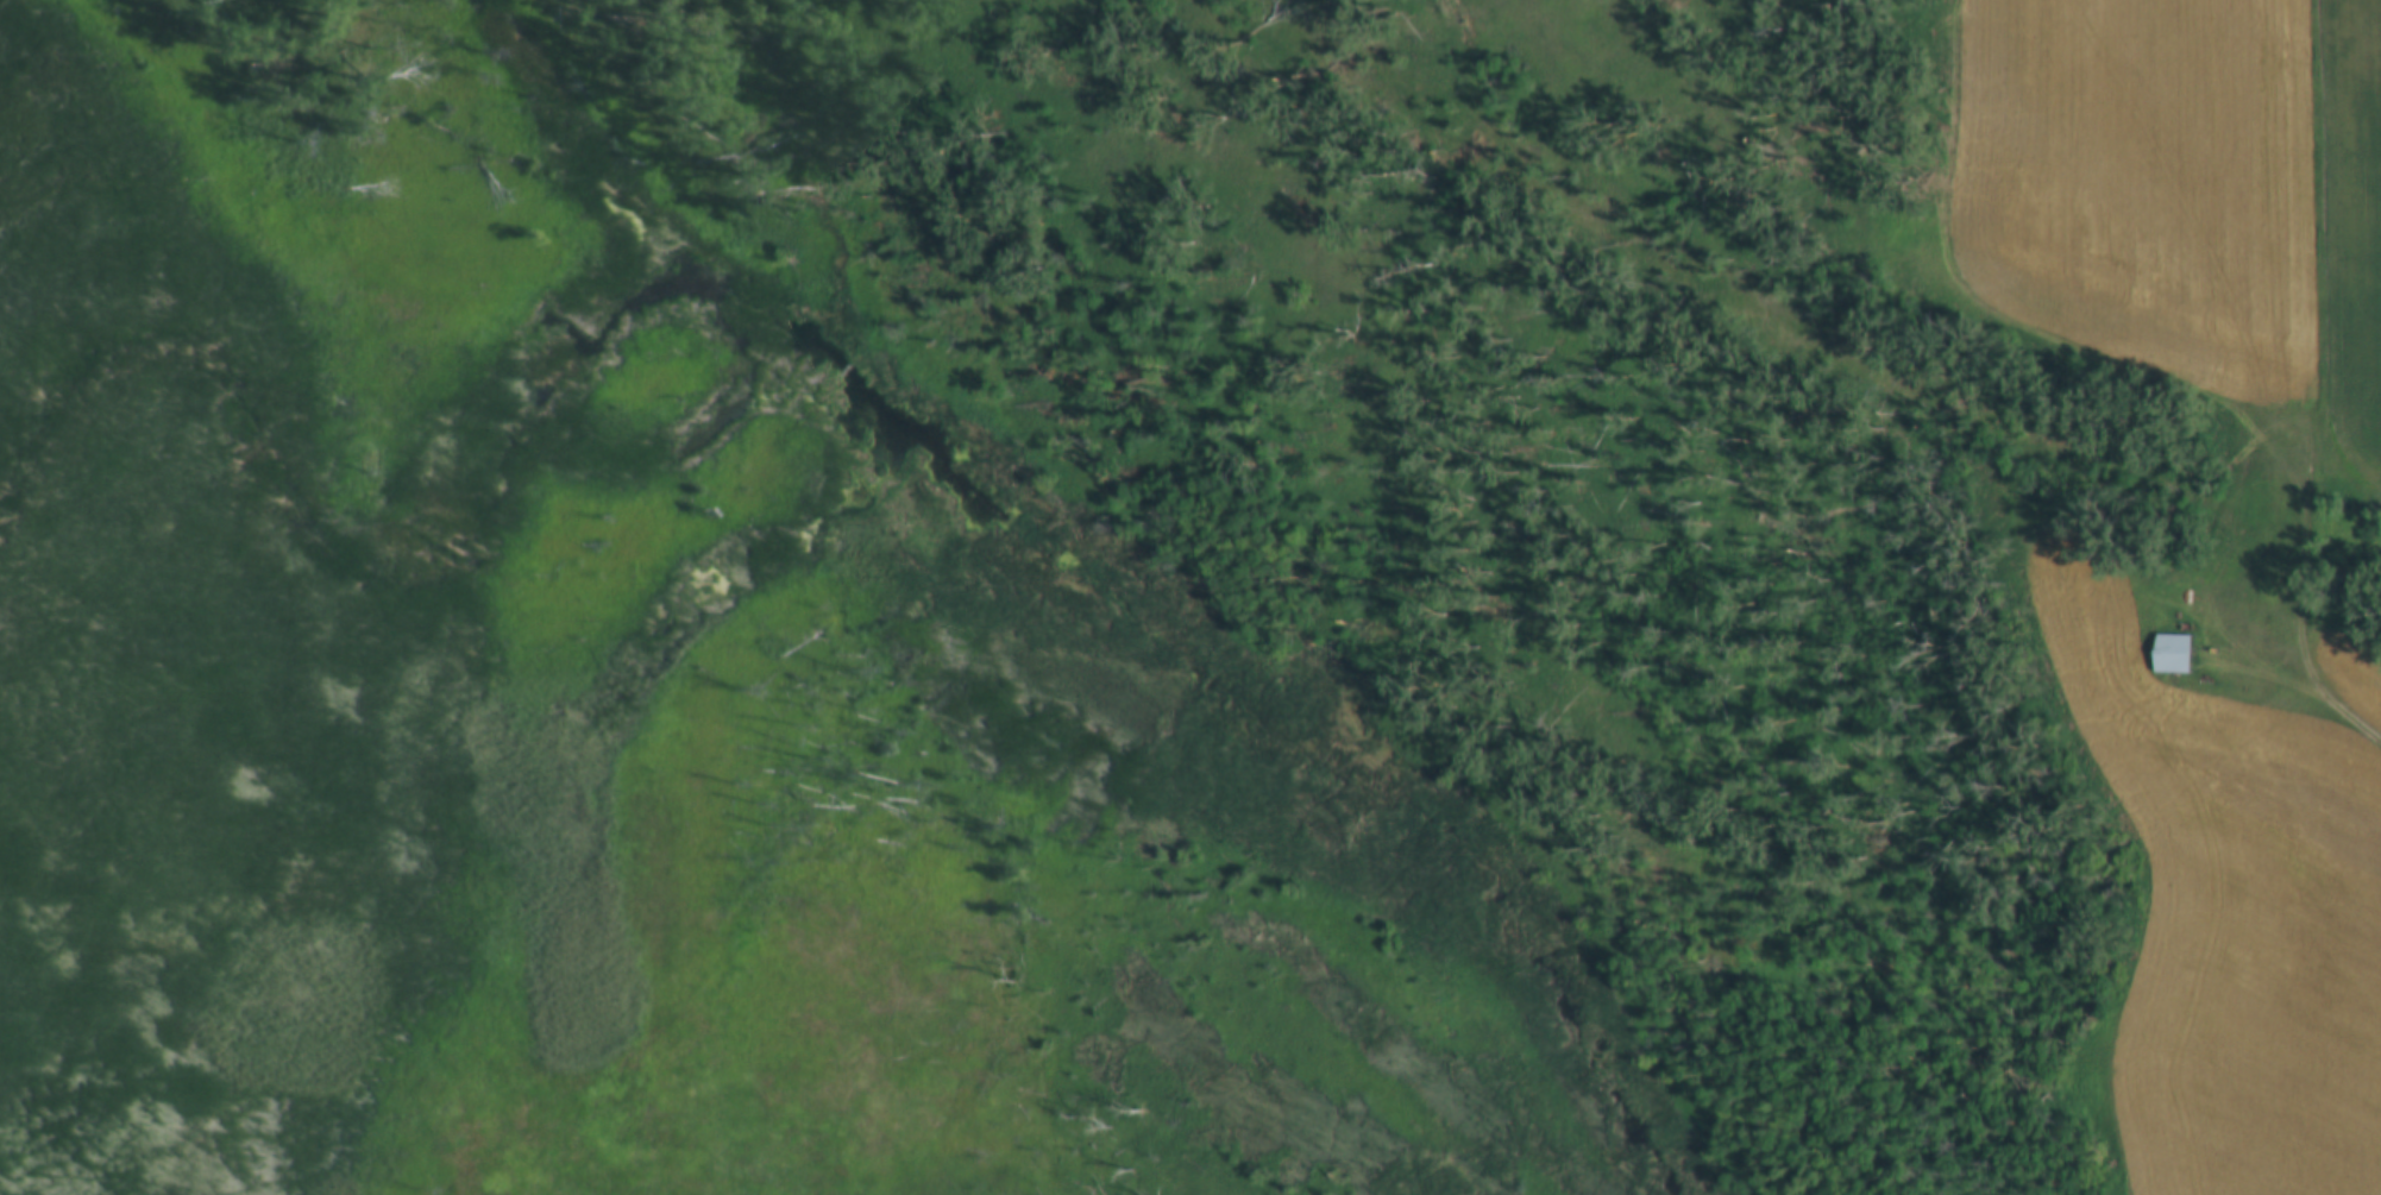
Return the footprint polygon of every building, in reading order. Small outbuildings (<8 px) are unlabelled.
[(2197,675),(2197,636),(2160,636),(2160,675),(2197,675)]
